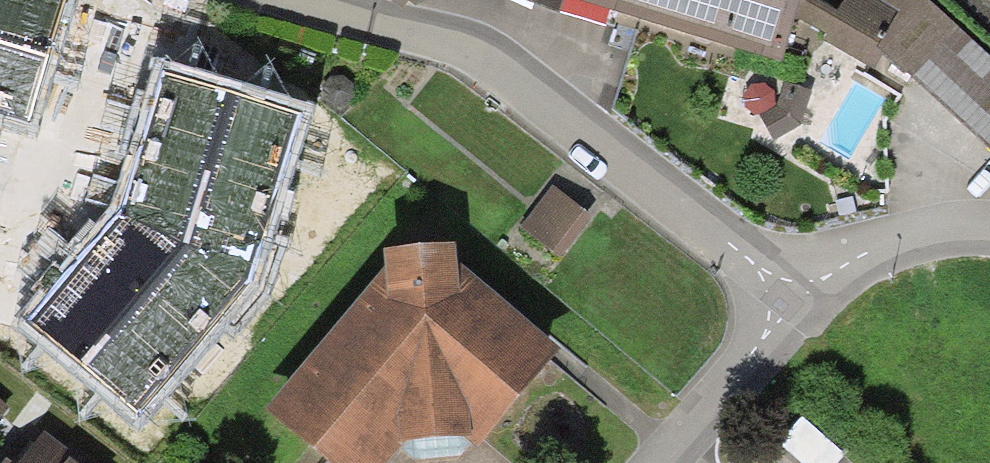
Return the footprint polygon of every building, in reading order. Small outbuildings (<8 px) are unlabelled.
[(30,124),(65,0),(0,0),(0,115),(30,124)] [(409,14),(419,0),(389,0),(409,14)] [(561,14),(565,0),(514,0),(561,14)] [(784,62),(799,14),(803,0),(579,0),(784,62)] [(821,0),(803,0),(799,14),(825,34),(819,41),(873,71),(882,58),(905,78),(909,75),(989,150),(989,59),(926,0),(846,0),(839,12),(821,0)] [(137,414),(251,282),(257,261),(302,112),(160,69),(115,215),(26,318),(137,414)] [(552,252),(583,213),(552,188),(521,226),(552,252)] [(384,256),(384,273),(266,413),(324,462),(391,462),(404,446),(435,444),(466,442),(480,453),(559,353),(456,267),(456,250),(384,256)] [(10,411),(0,401),(0,422),(10,411)] [(46,434),(24,462),(83,462),(46,434)]
